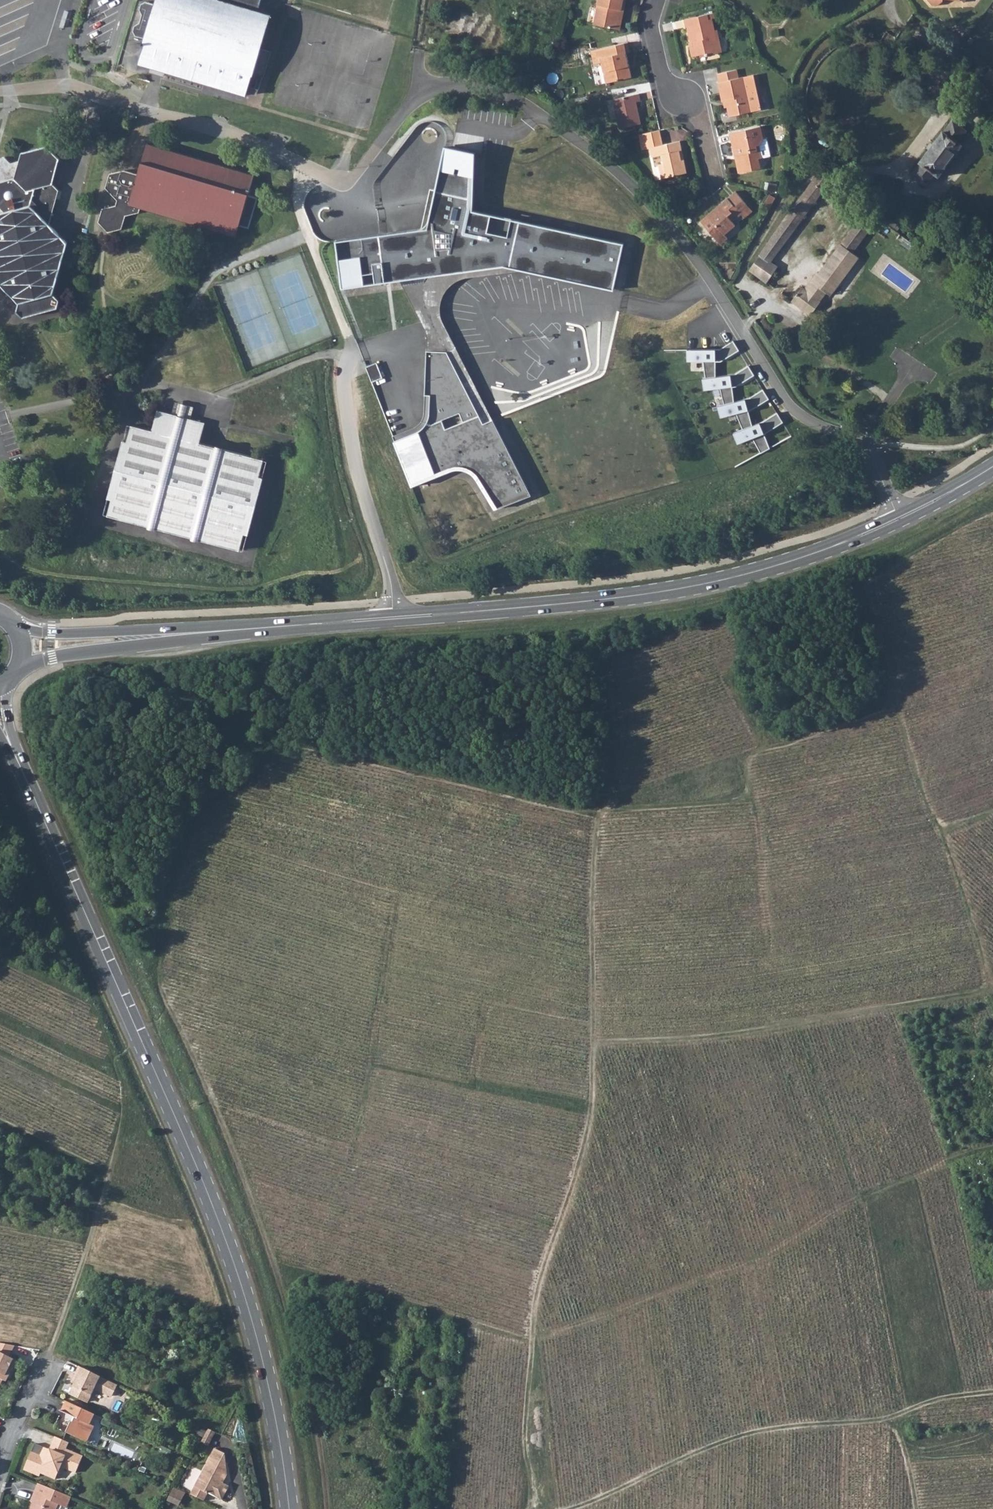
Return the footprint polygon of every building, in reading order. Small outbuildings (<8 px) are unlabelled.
[(144,36),(155,2),(148,0),(147,0),(143,2),(141,8),(143,12),(141,21),(136,24),(134,29),(137,34),(144,36)] [(140,61),(162,68),(248,94),(254,72),(260,74),(264,75),(265,76),(272,51),(262,48),(272,15),(258,11),(260,5),(266,7),(268,0),(158,0),(140,61)] [(590,20),(612,26),(616,13),(613,13),(615,6),(619,7),(621,0),(595,0),(590,20)] [(708,11),(679,18),(680,26),(682,25),(687,45),(684,46),(686,54),(700,51),(701,53),(716,50),(713,34),(709,34),(706,18),(709,17),(708,11)] [(623,38),(586,46),(589,59),(598,57),(603,79),(628,74),(621,48),(625,47),(623,38)] [(718,79),(715,80),(719,97),(723,97),(726,112),(747,108),(740,74),(736,75),(734,67),(716,71),(718,79)] [(991,69),(981,84),(992,92),(992,70),(991,69)] [(635,88),(611,93),(617,123),(638,119),(633,96),(636,96),(635,88)] [(922,161),(913,174),(926,184),(935,171),(938,172),(960,142),(958,140),(967,128),(954,119),(945,129),(943,128),(920,160),(922,161)] [(759,123),(728,129),(733,151),(737,150),(737,153),(736,155),(739,169),(759,165),(757,155),(760,154),(758,142),(761,136),(759,123)] [(658,126),(636,131),(639,146),(646,145),(648,152),(660,149),(662,159),(657,160),(660,174),(683,169),(681,157),(678,157),(676,148),(680,147),(677,137),(662,141),(658,126)] [(608,289),(616,244),(473,211),(476,148),(454,143),(445,142),(424,226),(331,239),(334,286),(502,264),(608,289)] [(107,207),(103,220),(112,231),(125,226),(128,214),(140,211),(142,207),(234,236),(238,224),(247,227),(257,196),(248,193),(254,175),(150,143),(148,144),(139,173),(125,169),(112,173),(108,186),(118,198),(117,204),(107,207)] [(16,300),(16,311),(22,317),(54,311),(57,300),(50,292),(65,243),(54,231),(65,199),(52,187),(59,164),(44,149),(20,153),(18,163),(10,164),(5,158),(0,159),(0,283),(16,300)] [(807,162),(802,171),(809,172),(812,167),(807,162)] [(815,169),(812,174),(815,177),(801,196),(796,193),(792,202),(795,205),(784,220),(772,238),(751,268),(768,281),(780,266),(772,260),(827,186),(829,188),(833,182),(815,169)] [(708,214),(707,213),(700,220),(720,243),(727,236),(724,232),(736,222),(733,218),(740,211),(737,207),(744,201),(734,189),(719,202),(720,203),(708,214)] [(879,216),(868,208),(843,243),(841,242),(807,286),(804,283),(792,298),(811,314),(822,298),(820,297),(825,290),(830,295),(861,257),(854,251),(879,216)] [(717,349),(685,348),(686,360),(702,360),(704,376),(698,377),(703,390),(719,387),(722,403),(715,405),(720,417),(735,413),(741,427),(730,431),(737,444),(751,437),(760,453),(769,448),(762,433),(782,420),(777,411),(753,424),(749,410),(768,399),(763,389),(735,402),(734,387),(754,375),(747,364),(730,375),(715,375),(715,360),(737,348),(732,339),(717,349)] [(497,508),(529,496),(493,420),(485,424),(447,351),(428,351),(427,424),(418,431),(395,442),(412,483),(453,468),(467,469),(478,477),(497,508)] [(194,419),(177,414),(163,410),(156,432),(136,426),(131,442),(127,442),(112,498),(115,499),(111,515),(242,552),(247,535),(249,536),(265,480),(262,479),(267,463),(204,445),(210,423),(194,419)] [(0,1342),(0,1385),(5,1375),(9,1377),(17,1361),(9,1356),(15,1345),(0,1342)] [(116,1386),(77,1367),(70,1383),(73,1384),(68,1395),(84,1403),(87,1402),(93,1390),(108,1397),(111,1396),(116,1386)] [(93,1415),(64,1402),(60,1413),(73,1419),(72,1423),(70,1422),(65,1434),(86,1443),(93,1427),(89,1425),(93,1415)] [(207,1429),(201,1443),(207,1446),(214,1433),(207,1429)] [(67,1444),(54,1439),(49,1453),(34,1447),(24,1472),(39,1478),(41,1475),(55,1481),(60,1468),(75,1474),(82,1458),(64,1451),(67,1444)] [(214,1450),(190,1496),(203,1502),(207,1494),(221,1501),(227,1490),(221,1486),(226,1476),(224,1455),(214,1450)] [(37,1485),(30,1503),(33,1504),(31,1508),(57,1508),(58,1506),(66,1508),(70,1499),(37,1485)] [(173,1488),(166,1502),(178,1507),(185,1494),(184,1493),(176,1490),(173,1488)]
